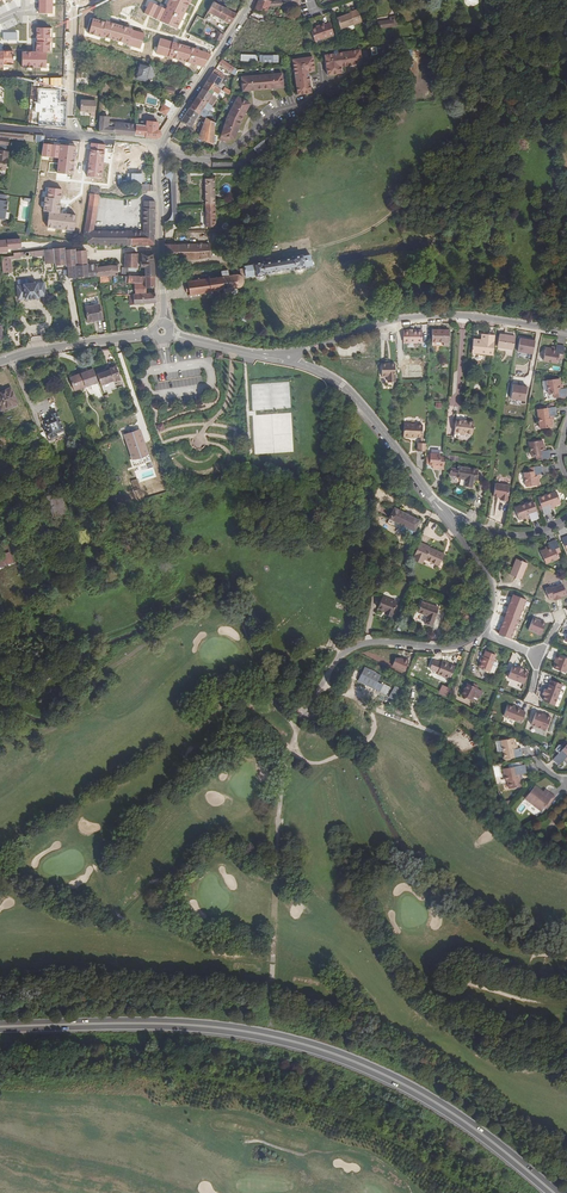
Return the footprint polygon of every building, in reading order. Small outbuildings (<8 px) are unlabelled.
[(300,0),(283,0),(280,1),(279,1),(271,1),(267,0),(258,0),(253,11),(266,15),(269,6),(273,7),(279,7),(284,6),(284,7),(296,4),(297,7),(299,7),(301,7),(300,3),(300,0)] [(236,14),(214,2),(208,13),(230,25),(236,14)] [(152,18),(157,7),(145,3),(141,13),(152,18)] [(361,20),(358,12),(357,10),(349,13),(349,14),(346,15),(336,19),(340,30),(341,29),(352,25),(361,22),(361,20)] [(318,26),(310,29),(314,41),(333,34),(329,23),(324,24),(323,23),(318,25),(318,26)] [(352,25),(341,29),(343,34),(346,35),(353,32),(354,30),(352,25)] [(219,42),(223,35),(217,31),(214,38),(219,42)] [(360,50),(324,55),(327,76),(343,74),(342,68),(363,65),(360,50)] [(313,57),(292,60),(297,96),(312,94),(309,73),(315,72),(313,57)] [(235,76),(237,70),(222,60),(218,65),(235,76)] [(150,66),(139,64),(136,78),(146,81),(150,66)] [(201,89),(212,95),(217,88),(222,80),(222,79),(224,76),(215,69),(206,81),(201,89)] [(282,87),(281,73),(241,75),(241,90),(282,87)] [(173,95),(175,89),(164,86),(163,90),(155,88),(155,90),(173,95)] [(212,95),(201,89),(196,96),(207,103),(212,95)] [(203,108),(207,103),(196,96),(189,108),(199,114),(203,108)] [(248,102),(236,96),(226,114),(220,136),(234,140),(239,120),(248,102)] [(166,118),(169,120),(177,107),(166,99),(160,112),(166,116),(166,115),(167,116),(166,118)] [(95,101),(81,100),(80,111),(90,112),(90,116),(95,116),(95,101)] [(191,127),(197,118),(199,114),(189,108),(181,121),(191,127)] [(136,125),(136,124),(129,123),(129,124),(108,122),(108,117),(99,116),(99,121),(98,132),(134,136),(136,125)] [(197,118),(191,127),(195,129),(200,121),(197,118)] [(205,118),(204,121),(198,139),(213,145),(214,126),(215,124),(205,118)] [(136,125),(134,136),(156,139),(157,138),(159,137),(161,135),(161,133),(158,129),(158,123),(147,122),(142,121),(141,122),(140,125),(136,125)] [(3,138),(0,138),(0,139),(0,144),(0,145),(0,148),(0,170),(1,171),(3,172),(4,171),(6,171),(6,170),(8,163),(6,163),(7,158),(8,158),(9,152),(7,151),(8,145),(10,145),(11,139),(3,138)] [(170,182),(176,182),(176,169),(165,169),(164,176),(166,176),(168,178),(169,179),(170,182)] [(205,204),(215,204),(214,179),(205,179),(205,204)] [(150,191),(150,185),(148,185),(148,181),(142,181),(142,185),(141,185),(141,191),(144,191),(150,191)] [(153,245),(155,228),(154,226),(155,208),(153,208),(153,201),(143,201),(143,231),(122,231),(93,229),(100,189),(90,187),(82,243),(91,245),(153,245)] [(215,227),(215,204),(205,204),(205,227),(215,227)] [(177,214),(171,214),(169,218),(167,221),(166,222),(164,222),(164,229),(177,229),(177,228),(177,214)] [(177,260),(177,244),(164,244),(164,260),(165,260),(177,260)] [(177,244),(177,260),(196,260),(211,257),(210,244),(177,244)] [(65,248),(52,249),(44,250),(45,256),(45,264),(54,263),(54,267),(65,266),(65,267),(67,267),(68,279),(98,277),(98,276),(97,267),(97,264),(88,265),(87,249),(76,250),(76,248),(65,249),(65,248)] [(34,257),(45,256),(44,250),(13,253),(14,256),(1,257),(2,273),(12,272),(11,259),(21,258),(20,255),(24,255),(26,257),(27,257),(28,256),(30,254),(34,254),(34,257)] [(128,276),(135,276),(135,268),(137,268),(137,254),(125,254),(124,267),(126,267),(126,276),(128,276)] [(145,276),(155,277),(154,254),(142,254),(142,262),(144,261),(145,276)] [(240,275),(242,277),(255,275),(255,277),(256,277),(257,278),(258,279),(260,280),(262,279),(263,279),(264,277),(264,276),(266,275),(265,274),(294,269),(294,270),(296,270),(296,272),(298,272),(300,273),(302,272),(303,271),(304,269),(305,268),(304,267),(312,266),(310,255),(303,257),(302,255),(291,257),(292,258),(264,263),(263,262),(253,263),(253,265),(243,267),(244,268),(239,269),(240,275)] [(103,276),(117,276),(118,266),(109,266),(103,266),(103,276)] [(188,285),(189,292),(189,294),(188,294),(188,296),(189,296),(189,298),(191,298),(191,296),(197,295),(197,297),(199,296),(199,295),(204,294),(204,296),(206,295),(206,294),(211,293),(211,294),(212,294),(212,292),(218,291),(218,293),(220,293),(220,291),(224,291),(225,296),(232,295),(231,289),(238,288),(241,287),(242,285),(243,283),(243,280),(242,277),(240,275),(238,275),(237,274),(230,275),(229,270),(221,271),(222,277),(218,277),(217,276),(216,276),(216,278),(211,278),(210,276),(209,276),(209,278),(204,279),(203,277),(202,277),(202,279),(197,280),(196,278),(195,278),(195,280),(189,281),(188,279),(187,279),(187,281),(186,281),(186,283),(187,283),(188,285)] [(155,287),(155,277),(145,276),(142,276),(135,276),(128,276),(128,283),(134,283),(145,284),(145,288),(155,287)] [(43,283),(17,286),(19,300),(25,299),(25,300),(39,298),(39,297),(45,297),(43,283)] [(145,284),(134,283),(134,294),(155,293),(155,287),(145,288),(145,284)] [(127,294),(127,287),(116,287),(116,295),(127,294)] [(155,302),(155,293),(134,294),(129,294),(130,305),(155,302)] [(92,320),(101,319),(99,304),(85,307),(88,322),(92,321),(92,320)] [(432,330),(432,343),(444,343),(444,346),(448,346),(449,330),(432,330)] [(485,340),(481,340),(472,339),(471,353),(492,355),(494,335),(486,334),(485,340)] [(513,350),(515,336),(499,334),(497,347),(513,350)] [(535,339),(519,336),(517,351),(532,354),(535,339)] [(558,354),(563,355),(565,345),(556,344),(556,346),(555,350),(552,349),(551,348),(545,347),(543,359),(557,362),(558,357),(558,354)] [(391,376),(391,381),(395,381),(395,362),(383,362),(383,375),(388,375),(388,376),(389,376),(391,376)] [(110,370),(97,375),(104,393),(116,389),(114,383),(121,380),(116,366),(110,369),(110,370)] [(97,382),(93,369),(70,378),(74,390),(97,382)] [(561,396),(566,395),(566,387),(565,387),(564,383),(563,377),(549,379),(549,380),(550,389),(551,394),(558,393),(560,392),(561,396)] [(526,386),(512,383),(510,398),(524,401),(526,386)] [(96,384),(87,388),(89,393),(98,390),(96,384)] [(1,411),(17,404),(11,390),(2,394),(1,392),(0,392),(0,409),(1,411)] [(550,416),(553,416),(556,415),(554,407),(551,408),(541,409),(536,410),(539,428),(552,426),(551,420),(550,416)] [(65,435),(57,413),(52,415),(53,418),(44,421),(48,433),(47,434),(47,435),(49,440),(65,435)] [(461,421),(460,433),(462,435),(465,435),(467,434),(473,435),(475,421),(466,420),(466,422),(461,421)] [(416,437),(416,425),(404,424),(403,438),(411,439),(411,437),(414,437),(416,437)] [(25,436),(37,431),(34,425),(20,431),(23,440),(26,439),(25,436)] [(126,437),(134,459),(148,454),(140,432),(126,437)] [(542,447),(542,446),(541,440),(531,442),(533,455),(536,455),(540,454),(541,459),(549,458),(548,450),(545,450),(542,450),(541,447),(542,447)] [(421,444),(420,444),(418,444),(418,452),(426,453),(426,445),(421,444)] [(440,467),(440,470),(445,470),(446,458),(441,458),(441,456),(431,455),(431,456),(431,466),(431,467),(433,467),(440,467)] [(537,474),(540,473),(543,473),(542,465),(532,466),(532,470),(529,471),(525,471),(526,485),(539,484),(538,478),(538,477),(537,477),(537,474)] [(474,476),(476,477),(477,469),(467,468),(467,469),(458,468),(457,468),(456,475),(457,475),(457,477),(465,478),(464,486),(472,487),(473,480),(474,476)] [(65,480),(61,472),(56,474),(60,483),(65,480)] [(138,486),(134,476),(130,478),(134,488),(138,486)] [(507,501),(510,486),(496,483),(493,496),(500,497),(500,500),(507,501)] [(550,506),(554,505),(561,503),(557,491),(539,497),(541,505),(542,509),(544,514),(552,512),(551,509),(550,506)] [(538,514),(536,509),(533,501),(515,507),(519,519),(526,517),(530,516),(530,518),(532,521),(539,518),(538,514)] [(414,531),(419,521),(394,507),(389,517),(414,531)] [(556,550),(560,549),(556,539),(548,542),(549,545),(551,548),(548,550),(547,549),(546,549),(541,551),(546,563),(559,557),(557,553),(556,550)] [(443,554),(429,548),(430,547),(420,543),(414,557),(423,561),(424,559),(438,565),(443,554)] [(14,562),(9,552),(0,556),(0,568),(14,562)] [(525,564),(514,559),(508,575),(519,579),(525,564)] [(550,588),(554,599),(566,595),(563,584),(550,588)] [(391,616),(396,603),(381,598),(377,609),(384,612),(384,613),(391,616)] [(438,608),(421,602),(418,612),(427,615),(424,623),(432,626),(438,608)] [(474,616),(463,608),(459,615),(470,622),(474,616)] [(545,622),(533,617),(528,630),(540,635),(545,622)] [(491,661),(494,655),(487,652),(485,658),(483,657),(481,662),(479,668),(489,671),(490,671),(492,665),(493,661),(491,661)] [(566,670),(566,658),(557,654),(555,658),(556,658),(555,662),(556,662),(554,668),(566,672),(566,670)] [(405,670),(408,659),(394,656),(391,667),(405,670)] [(437,674),(449,679),(455,667),(443,661),(441,664),(433,660),(430,668),(438,671),(437,674)] [(528,672),(511,666),(507,678),(523,684),(528,672)] [(381,675),(364,667),(357,681),(379,691),(382,684),(377,682),(381,675)] [(562,684),(551,680),(542,702),(554,706),(562,684)] [(474,695),(476,689),(477,688),(472,686),(467,683),(461,695),(471,700),(474,695)] [(526,711),(507,705),(503,717),(521,724),(526,711)] [(551,717),(535,712),(530,725),(546,730),(551,717)] [(515,749),(515,746),(513,739),(501,741),(505,760),(523,757),(521,748),(518,749),(515,749)] [(553,761),(560,766),(564,761),(566,759),(566,746),(553,761)] [(518,776),(522,775),(527,774),(526,766),(504,770),(506,783),(508,782),(510,790),(522,788),(521,781),(520,779),(518,780),(518,776)] [(544,795),(543,794),(536,788),(526,801),(541,813),(545,808),(547,809),(555,798),(549,794),(546,798),(543,796),(544,795)] [(549,815),(558,822),(566,809),(566,802),(561,798),(549,815)]
